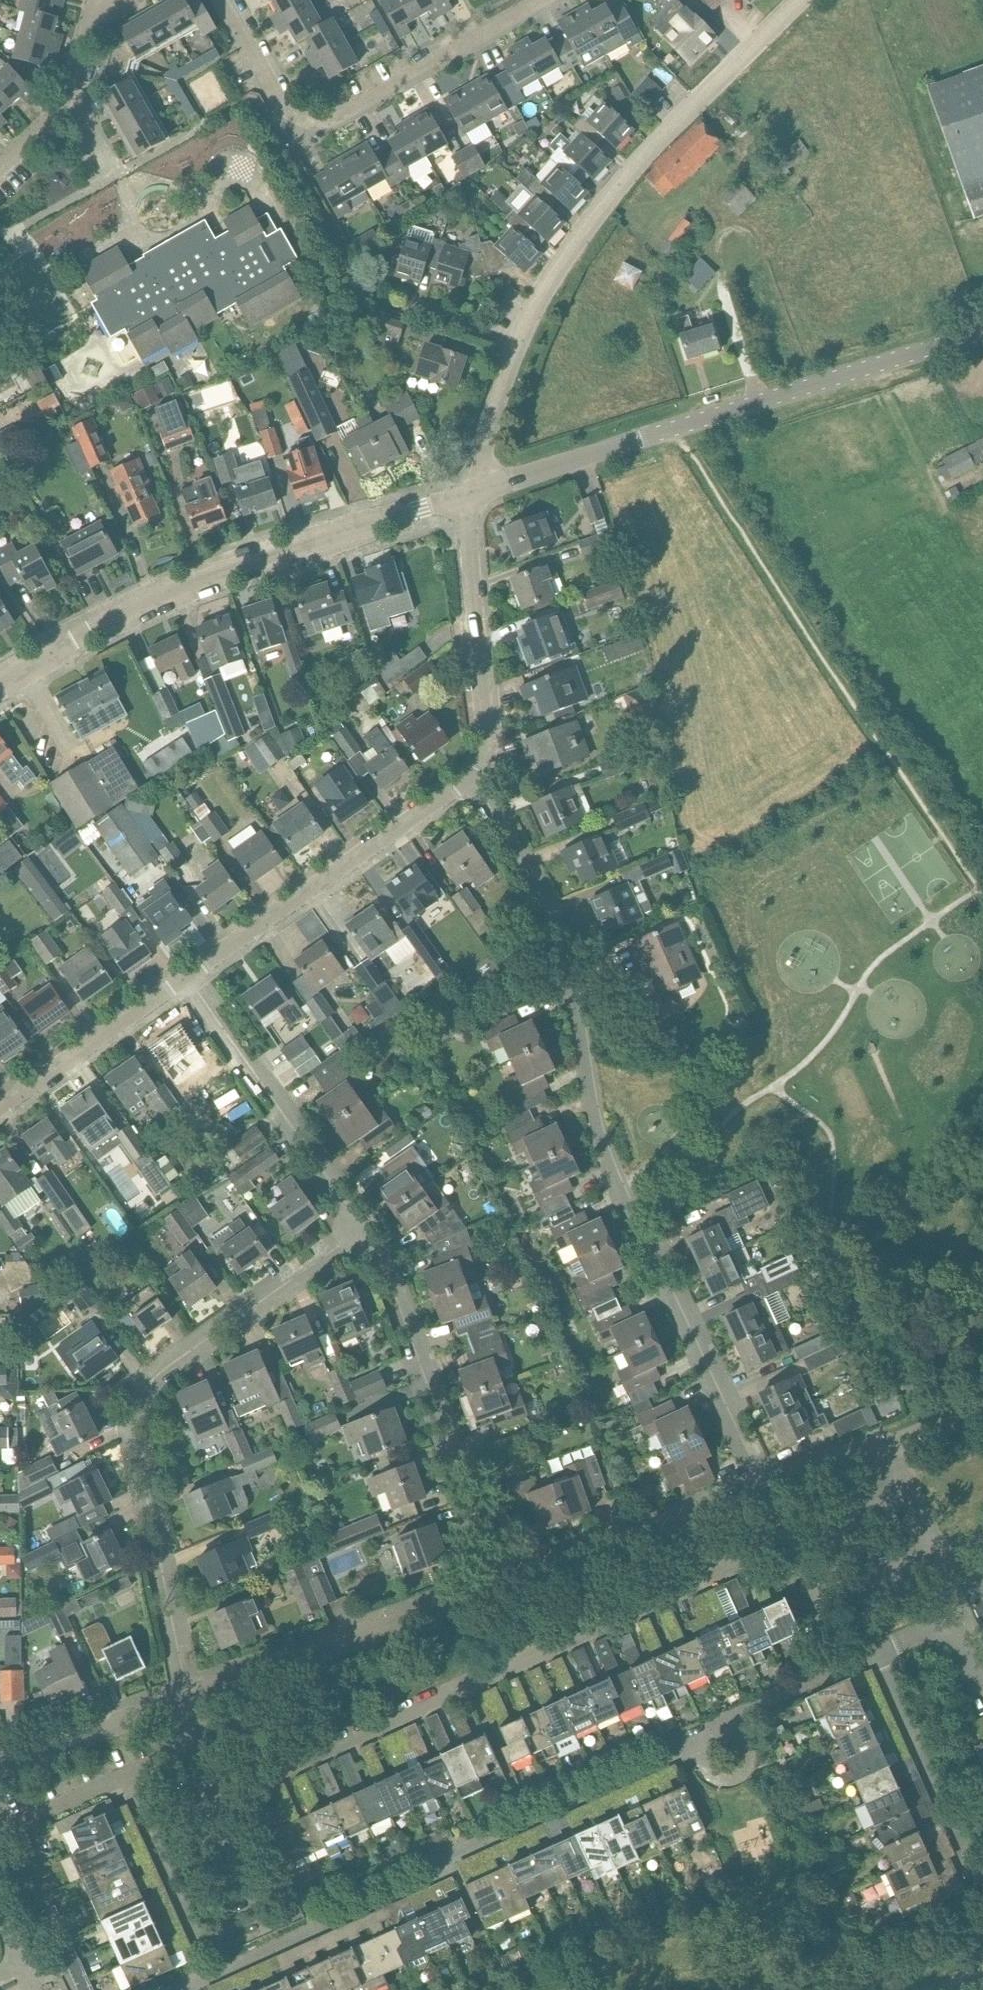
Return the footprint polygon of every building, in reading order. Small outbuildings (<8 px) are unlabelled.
[(19,9),(58,20),(58,19),(50,17),(54,4),(63,7),(63,5),(60,5),(62,0),(22,0),(19,9)] [(160,4),(178,35),(197,24),(198,24),(188,6),(185,0),(166,0),(160,4)] [(208,34),(216,29),(200,0),(197,0),(188,6),(198,24),(197,24),(204,36),(208,34)] [(272,0),(280,13),(271,17),(272,18),(274,17),(279,24),(313,5),(310,0),(273,0),(272,0)] [(402,38),(403,38),(401,35),(408,31),(410,34),(411,33),(406,25),(419,18),(408,0),(384,0),(381,2),(402,38)] [(419,18),(431,11),(436,19),(435,16),(443,12),(436,0),(408,0),(419,18)] [(443,12),(450,7),(452,10),(448,1),(450,0),(436,0),(443,12)] [(701,19),(721,0),(682,0),(701,19)] [(678,1),(663,16),(675,27),(664,37),(690,63),(715,38),(690,12),(678,1)] [(140,15),(158,47),(178,35),(160,4),(140,15)] [(580,12),(600,45),(606,56),(626,45),(629,50),(643,42),(626,11),(612,19),(605,5),(593,12),(588,4),(587,4),(589,7),(580,12)] [(313,5),(279,24),(283,32),(280,33),(281,34),(289,30),(296,42),(335,21),(334,20),(324,25),(313,5)] [(58,20),(19,9),(19,11),(27,13),(21,35),(58,45),(60,36),(63,37),(63,36),(54,34),(58,20)] [(370,14),(376,24),(384,20),(378,9),(370,14)] [(572,44),(562,49),(572,67),(582,62),(579,57),(600,45),(580,12),(574,16),(572,13),(571,13),(573,16),(560,23),(572,44)] [(140,15),(120,26),(138,58),(158,47),(140,15)] [(390,30),(384,20),(376,24),(382,35),(390,30)] [(335,21),(296,42),(297,43),(307,37),(314,49),(305,53),(306,54),(309,53),(313,60),(346,41),(335,21)] [(100,98),(131,81),(127,74),(130,62),(138,58),(120,26),(120,27),(126,39),(108,49),(100,78),(111,81),(116,89),(100,98)] [(58,45),(21,35),(14,58),(45,67),(49,52),(58,55),(58,54),(55,53),(58,45)] [(562,73),(572,67),(562,49),(554,54),(546,39),(533,46),(528,38),(527,38),(529,41),(520,46),(540,79),(560,68),(562,73)] [(359,63),(346,41),(313,60),(317,68),(315,69),(315,70),(323,66),(331,79),(359,63)] [(519,91),(540,79),(520,46),(514,49),(512,47),(511,47),(516,56),(503,63),(519,91)] [(182,78),(220,56),(216,48),(165,76),(192,125),(200,121),(175,77),(181,74),(182,78)] [(11,106),(22,96),(28,103),(29,103),(27,100),(33,95),(35,97),(36,96),(9,66),(0,74),(0,93),(11,106)] [(927,88),(974,218),(982,215),(982,67),(927,88)] [(486,124),(508,112),(487,75),(473,83),(475,85),(467,90),(486,124)] [(649,78),(634,97),(646,107),(662,89),(649,78)] [(100,98),(112,118),(142,101),(131,81),(100,98)] [(628,96),(621,84),(610,90),(617,102),(628,96)] [(445,99),(465,136),(486,124),(467,90),(460,94),(458,91),(445,99)] [(4,121),(6,123),(7,122),(1,115),(11,106),(0,93),(0,124),(4,121)] [(112,118),(123,138),(153,121),(142,101),(112,118)] [(572,127),(580,135),(581,133),(595,146),(603,137),(617,149),(635,130),(604,102),(595,113),(589,108),(572,127)] [(426,158),(448,146),(427,109),(414,117),(415,119),(407,124),(426,158)] [(530,131),(530,132),(541,126),(536,118),(526,124),(530,131)] [(723,143),(701,120),(654,165),(656,168),(645,178),(664,197),(674,188),(676,189),(723,143)] [(135,158),(165,141),(153,121),(123,138),(135,158)] [(524,121),(514,126),(516,130),(520,137),(530,131),(526,124),(524,121)] [(397,154),(388,159),(401,182),(410,177),(413,178),(431,168),(426,158),(407,124),(400,128),(399,125),(398,126),(402,134),(389,141),(397,154)] [(612,161),(595,146),(581,133),(580,135),(571,145),(560,134),(548,147),(554,153),(549,159),(557,166),(558,165),(572,177),(580,168),(594,180),(612,161)] [(355,153),(347,158),(367,193),(379,186),(379,187),(389,189),(401,182),(388,159),(380,164),(368,142),(354,150),(355,153)] [(780,178),(790,172),(788,168),(807,155),(798,142),(769,161),(780,178)] [(473,146),(462,151),(474,172),(484,167),(473,146)] [(463,178),(474,172),(462,151),(452,157),(463,178)] [(348,204),(367,193),(347,158),(340,162),(339,159),(338,160),(339,162),(326,169),(330,175),(318,181),(339,218),(352,211),(348,204)] [(522,185),(527,190),(535,198),(536,196),(544,203),(550,208),(557,199),(571,211),(589,192),(572,177),(558,165),(557,166),(541,184),(525,169),(516,180),(522,185)] [(738,179),(721,196),(739,215),(756,198),(738,179)] [(498,193),(490,201),(508,217),(504,221),(512,228),(513,227),(527,239),(535,230),(548,243),(566,223),(550,208),(544,203),(536,196),(535,198),(527,190),(522,185),(507,202),(498,193)] [(414,206),(419,214),(430,207),(425,199),(414,206)] [(168,348),(173,356),(200,341),(195,333),(220,319),(218,316),(238,305),(252,329),(303,300),(285,268),(299,260),(298,259),(297,259),(281,231),(282,230),(282,229),(278,231),(268,213),(258,219),(250,206),(249,206),(250,208),(226,222),(224,220),(223,221),(237,244),(230,248),(227,243),(217,249),(213,242),(217,240),(206,220),(205,221),(208,226),(182,241),(179,237),(145,256),(145,255),(144,255),(147,261),(132,270),(119,247),(118,248),(119,249),(82,270),(81,269),(80,269),(97,300),(92,303),(112,339),(125,331),(143,362),(168,348)] [(419,214),(414,206),(404,211),(409,219),(419,214)] [(681,218),(662,246),(672,253),(691,225),(681,218)] [(447,246),(448,244),(434,239),(435,235),(434,233),(413,226),(411,228),(408,237),(407,237),(395,276),(421,284),(426,266),(437,270),(446,246),(447,246)] [(483,243),(490,274),(504,270),(512,261),(525,274),(543,254),(527,239),(513,227),(512,228),(496,245),(491,241),(483,243)] [(475,278),(490,274),(483,243),(482,244),(479,235),(468,239),(466,245),(463,244),(460,247),(459,250),(447,246),(446,246),(437,270),(433,284),(458,292),(464,274),(475,278)] [(359,236),(348,243),(355,255),(366,248),(366,247),(359,236)] [(684,276),(698,290),(715,273),(701,259),(684,276)] [(633,289),(642,272),(624,263),(615,280),(633,289)] [(682,335),(682,336),(689,360),(720,350),(712,326),(694,332),(689,316),(677,320),(682,335)] [(383,331),(401,337),(405,323),(387,318),(383,331)] [(312,430),(318,442),(328,437),(337,433),(330,420),(307,371),(308,370),(296,344),(277,353),(290,379),(288,380),(298,401),(312,430)] [(427,345),(420,364),(417,373),(434,379),(433,381),(456,389),(466,358),(427,345)] [(48,383),(39,365),(37,362),(23,370),(34,390),(48,383)] [(43,371),(51,385),(64,379),(56,364),(43,371)] [(191,379),(188,374),(177,380),(183,392),(195,386),(191,379)] [(169,377),(158,383),(158,384),(160,387),(162,393),(165,398),(176,393),(169,377)] [(138,397),(144,409),(164,400),(159,388),(138,397)] [(421,418),(412,400),(407,390),(382,402),(390,417),(374,425),(369,415),(362,418),(385,464),(401,456),(400,454),(409,449),(398,429),(421,418)] [(130,396),(118,402),(120,405),(122,410),(126,411),(135,407),(132,399),(130,396)] [(156,409),(164,428),(160,430),(167,450),(195,440),(188,420),(185,421),(177,401),(156,409)] [(266,409),(253,412),(258,428),(271,425),(266,409)] [(89,412),(69,422),(72,428),(73,427),(92,468),(110,459),(89,412)] [(371,471),(385,464),(362,418),(355,422),(360,432),(344,440),(361,473),(370,469),(371,471)] [(275,427),(261,432),(270,458),(283,454),(275,427)] [(15,440),(8,428),(0,432),(0,449),(15,440)] [(290,472),(289,473),(297,497),(299,497),(301,501),(314,497),(313,492),(327,488),(319,462),(318,462),(310,436),(297,440),(300,449),(297,450),(298,452),(285,456),(290,472)] [(966,448),(943,460),(952,477),(975,465),(966,448)] [(154,452),(146,455),(150,467),(159,464),(154,452)] [(232,455),(216,460),(224,483),(235,479),(239,477),(237,469),(232,455)] [(139,460),(112,471),(136,524),(159,514),(146,485),(150,483),(139,460)] [(239,477),(235,479),(238,490),(240,495),(246,514),(276,504),(270,485),(269,481),(268,481),(261,461),(245,466),(237,469),(239,477)] [(227,520),(220,501),(218,496),(217,497),(210,479),(181,490),(196,531),(227,520)] [(45,487),(29,495),(47,528),(62,520),(45,487)] [(582,500),(591,524),(605,518),(596,495),(582,500)] [(505,529),(516,557),(557,542),(546,513),(505,529)] [(102,522),(62,543),(78,575),(93,567),(92,566),(102,560),(103,562),(119,554),(102,522)] [(584,554),(608,545),(603,533),(580,542),(584,554)] [(47,566),(36,545),(20,553),(14,543),(0,550),(0,566),(10,585),(23,579),(30,593),(44,585),(46,589),(56,583),(47,566)] [(398,575),(394,562),(367,571),(368,575),(353,580),(362,606),(363,605),(371,632),(392,626),(389,618),(415,610),(403,573),(398,575)] [(552,564),(531,572),(512,579),(524,608),(553,597),(547,581),(557,577),(552,564)] [(301,608),(296,609),(301,624),(306,622),(310,636),(353,622),(343,592),(331,596),(327,583),(323,585),(321,581),(311,584),(312,588),(296,593),(301,608)] [(616,581),(586,593),(591,606),(621,594),(616,581)] [(256,606),(244,610),(258,651),(283,643),(285,647),(283,647),(293,674),(303,671),(290,630),(283,632),(281,626),(281,625),(273,601),(271,601),(269,597),(254,602),(256,606)] [(15,623),(0,598),(0,631),(15,623)] [(524,626),(524,627),(528,637),(520,639),(529,664),(570,649),(563,632),(568,630),(561,612),(524,626)] [(239,642),(237,634),(229,616),(197,628),(214,670),(244,658),(238,643),(239,642)] [(609,662),(644,649),(639,634),(603,647),(609,662)] [(149,649),(157,668),(160,674),(177,666),(184,681),(195,675),(189,661),(190,660),(178,636),(149,649)] [(389,685),(408,671),(400,661),(381,675),(389,685)] [(440,675),(430,662),(406,680),(415,693),(440,675)] [(322,683),(316,665),(305,669),(310,687),(322,683)] [(540,679),(522,686),(527,699),(537,696),(544,715),(545,716),(546,715),(549,722),(556,719),(572,713),(576,712),(573,706),(577,704),(590,700),(577,666),(565,670),(540,679)] [(118,697),(104,671),(58,696),(64,707),(63,708),(64,711),(66,710),(72,722),(73,722),(83,739),(109,725),(100,707),(118,697)] [(217,709),(216,710),(225,734),(227,733),(228,735),(241,726),(221,674),(206,680),(217,709)] [(642,687),(623,694),(629,709),(648,702),(642,687)] [(167,688),(152,695),(164,720),(179,714),(167,688)] [(264,693),(253,697),(260,714),(265,730),(277,726),(270,708),(266,696),(264,693)] [(202,750),(225,734),(216,710),(189,722),(202,750)] [(398,727),(410,744),(421,760),(449,741),(430,713),(418,722),(413,716),(398,727)] [(559,728),(524,742),(529,755),(535,753),(544,773),(590,755),(572,713),(556,719),(559,728)] [(241,726),(228,735),(230,740),(244,734),(241,726)] [(346,728),(335,736),(350,759),(362,750),(346,728)] [(408,770),(397,753),(379,728),(366,736),(381,757),(367,767),(382,788),(408,770)] [(289,754),(305,748),(299,732),(283,738),(289,754)] [(271,733),(255,743),(271,767),(287,756),(271,733)] [(9,749),(0,737),(0,769),(13,786),(20,781),(25,787),(37,778),(28,766),(23,770),(10,753),(11,752),(9,749)] [(78,827),(140,790),(114,747),(52,784),(78,827)] [(606,778),(632,768),(627,755),(601,765),(606,778)] [(354,783),(361,779),(345,756),(335,763),(340,770),(317,786),(341,821),(368,803),(354,783)] [(586,820),(576,799),(586,795),(580,783),(534,804),(539,815),(541,815),(550,834),(548,835),(549,837),(586,820)] [(274,799),(282,811),(292,804),(284,793),(274,799)] [(215,812),(212,814),(198,794),(188,801),(216,841),(230,832),(215,812)] [(3,827),(16,818),(0,797),(0,823),(3,827)] [(324,833),(312,817),(303,804),(275,823),(295,853),(324,833)] [(95,820),(78,832),(88,846),(104,835),(130,872),(132,875),(158,857),(157,855),(149,844),(128,814),(121,805),(96,822),(95,820)] [(620,830),(650,817),(644,805),(614,818),(620,830)] [(71,825),(55,837),(67,853),(83,841),(71,825)] [(283,862),(271,845),(262,832),(234,852),(255,881),(283,862)] [(458,885),(471,876),(479,886),(493,876),(464,833),(436,853),(458,885)] [(597,837),(562,853),(567,865),(571,873),(578,870),(584,882),(611,870),(620,866),(611,846),(610,844),(605,834),(597,838),(597,837)] [(25,856),(13,840),(0,849),(0,866),(4,872),(25,856)] [(174,843),(161,852),(175,872),(188,862),(174,843)] [(666,855),(629,871),(633,882),(592,900),(606,933),(644,917),(635,896),(644,892),(639,881),(646,878),(647,878),(672,867),(666,855)] [(28,858),(13,870),(54,922),(69,910),(28,858)] [(240,891),(220,862),(204,873),(210,881),(197,890),(212,911),(213,911),(215,915),(227,906),(225,902),(240,891)] [(424,877),(416,867),(388,886),(409,916),(411,914),(413,918),(446,895),(430,873),(424,877)] [(154,897),(141,906),(149,918),(155,927),(167,943),(180,934),(177,929),(192,920),(180,903),(172,892),(173,891),(165,879),(149,890),(154,897)] [(120,914),(132,906),(118,886),(106,894),(120,914)] [(467,888),(453,897),(467,917),(481,908),(467,888)] [(416,951),(405,935),(402,931),(396,921),(388,927),(373,906),(347,925),(368,955),(382,945),(396,965),(416,951)] [(111,951),(110,951),(125,973),(139,963),(141,966),(152,959),(149,955),(151,954),(136,933),(127,920),(102,938),(111,951)] [(416,921),(402,931),(405,935),(416,951),(423,961),(437,951),(416,921)] [(677,924),(635,943),(646,969),(654,965),(666,993),(692,981),(701,978),(689,951),(677,924)] [(62,954),(46,931),(31,942),(48,965),(62,954)] [(344,972),(334,958),(323,942),(296,960),(317,991),(344,972)] [(60,968),(85,1001),(112,982),(88,948),(60,968)] [(12,955),(0,963),(0,988),(5,995),(18,985),(13,978),(23,971),(12,955)] [(370,960),(356,969),(389,1015),(402,1006),(370,960)] [(260,1020),(277,1008),(291,1028),(306,1017),(290,994),(286,998),(272,978),(244,997),(260,1020)] [(69,1012),(58,995),(51,985),(37,995),(35,992),(21,1002),(41,1031),(69,1012)] [(307,1003),(335,1041),(341,1050),(342,1050),(361,1036),(354,1026),(344,1034),(331,1016),(334,1013),(320,994),(307,1003)] [(657,995),(643,1002),(653,1022),(667,1016),(657,995)] [(375,1020),(386,1013),(377,1000),(366,1007),(375,1020)] [(2,1059),(5,1063),(16,1055),(13,1051),(27,1042),(11,1020),(10,1021),(1,1008),(0,1009),(0,1060),(2,1059)] [(504,1046),(511,1061),(545,1046),(533,1020),(515,1028),(510,1017),(482,1030),(487,1043),(496,1039),(501,1048),(504,1046)] [(150,1048),(174,1081),(192,1069),(193,1070),(206,1061),(181,1026),(150,1048)] [(289,1062),(311,1048),(302,1035),(281,1050),(289,1062)] [(556,1070),(545,1046),(511,1061),(518,1075),(513,1077),(518,1086),(510,1090),(520,1114),(530,1109),(549,1100),(538,1078),(556,1070)] [(317,1102),(333,1125),(363,1104),(354,1091),(358,1088),(352,1079),(359,1074),(351,1063),(342,1050),(341,1050),(311,1071),(321,1085),(327,1082),(333,1091),(317,1102)] [(135,1058),(107,1078),(133,1115),(152,1102),(169,1126),(186,1114),(168,1089),(165,1084),(157,1090),(135,1058)] [(186,1114),(191,1122),(201,1115),(189,1097),(186,1100),(175,1084),(168,1089),(186,1114)] [(117,1130),(101,1107),(90,1090),(63,1109),(90,1149),(117,1130)] [(372,1117),(363,1104),(333,1125),(349,1147),(365,1136),(372,1146),(397,1129),(390,1118),(382,1123),(376,1114),(372,1117)] [(530,1109),(520,1114),(501,1122),(512,1146),(520,1142),(531,1166),(536,1164),(569,1148),(558,1123),(546,1128),(541,1117),(535,1120),(530,1109)] [(24,1136),(35,1153),(39,1158),(51,1150),(61,1165),(74,1156),(49,1119),(24,1136)] [(130,1127),(116,1136),(134,1161),(147,1151),(130,1127)] [(257,1127),(232,1144),(216,1156),(227,1172),(244,1161),(241,1157),(266,1140),(257,1127)] [(411,1148),(402,1154),(386,1166),(393,1176),(377,1187),(392,1209),(422,1188),(414,1177),(418,1174),(411,1164),(419,1159),(411,1148)] [(581,1173),(569,1148),(536,1164),(542,1177),(537,1179),(542,1190),(534,1193),(542,1210),(533,1214),(536,1221),(570,1204),(566,1194),(568,1193),(563,1181),(581,1173)] [(44,1190),(35,1177),(28,1181),(6,1149),(0,1153),(0,1197),(5,1204),(31,1186),(37,1194),(44,1190)] [(242,1170),(229,1179),(242,1196),(255,1187),(250,1180),(263,1171),(279,1160),(272,1149),(259,1159),(256,1161),(247,1167),(242,1170)] [(54,1155),(46,1161),(52,1170),(61,1164),(54,1155)] [(157,1195),(172,1185),(156,1162),(141,1173),(157,1195)] [(35,1176),(35,1177),(44,1190),(44,1189),(52,1201),(66,1192),(52,1171),(38,1181),(35,1176)] [(292,1177),(280,1186),(279,1186),(290,1202),(275,1213),(291,1236),(319,1216),(292,1177)] [(432,1203),(422,1188),(392,1209),(408,1232),(419,1225),(426,1236),(432,1232),(438,1240),(434,1243),(467,1228),(449,1202),(442,1208),(437,1200),(432,1203)] [(762,1192),(732,1206),(739,1220),(769,1206),(762,1192)] [(180,1207),(181,1208),(186,1216),(202,1204),(196,1195),(180,1207)] [(570,1204),(536,1221),(545,1217),(556,1239),(564,1236),(568,1245),(573,1243),(580,1258),(613,1242),(601,1217),(590,1223),(585,1211),(576,1216),(570,1204)] [(22,1227),(23,1227),(9,1206),(0,1212),(0,1222),(10,1236),(16,1244),(28,1235),(22,1227)] [(68,1239),(74,1234),(58,1210),(52,1215),(68,1239)] [(166,1222),(167,1223),(183,1245),(196,1235),(179,1212),(166,1222)] [(239,1215),(208,1237),(220,1253),(224,1250),(239,1272),(267,1253),(250,1229),(249,1230),(239,1215)] [(689,1240),(702,1267),(745,1247),(733,1220),(707,1231),(689,1240)] [(424,1272),(433,1298),(468,1285),(463,1271),(467,1270),(463,1259),(471,1257),(467,1244),(472,1242),(467,1228),(434,1243),(442,1266),(424,1272)] [(16,1245),(21,1252),(37,1240),(33,1234),(16,1245)] [(625,1267),(613,1242),(580,1258),(571,1262),(578,1277),(582,1275),(586,1284),(573,1290),(584,1313),(617,1297),(611,1285),(617,1282),(613,1273),(625,1267)] [(757,1273),(745,1247),(702,1267),(714,1294),(743,1281),(743,1280),(757,1273)] [(216,1288),(191,1251),(165,1269),(174,1281),(173,1281),(190,1306),(216,1288)] [(798,1268),(792,1255),(761,1269),(767,1281),(798,1268)] [(798,1268),(767,1281),(764,1283),(770,1295),(798,1282),(793,1271),(798,1269),(798,1268)] [(50,1302),(62,1293),(54,1282),(45,1289),(50,1295),(47,1298),(50,1302)] [(96,1303),(82,1282),(69,1292),(84,1312),(96,1303)] [(477,1282),(468,1285),(433,1298),(442,1325),(454,1320),(459,1335),(461,1334),(460,1332),(470,1328),(473,1338),(497,1329),(494,1320),(489,1307),(481,1310),(478,1301),(483,1299),(477,1282)] [(325,1290),(326,1294),(322,1296),(341,1341),(371,1329),(365,1314),(368,1313),(363,1301),(361,1302),(353,1283),(336,1290),(334,1287),(325,1290)] [(29,1289),(19,1290),(22,1308),(44,1304),(40,1284),(29,1286),(29,1289)] [(145,1338),(173,1318),(150,1286),(123,1306),(145,1338)] [(617,1338),(623,1352),(657,1336),(645,1312),(634,1317),(630,1308),(623,1311),(622,1309),(617,1298),(593,1309),(598,1320),(594,1322),(600,1334),(607,1330),(612,1340),(617,1338)] [(777,1323),(766,1299),(753,1306),(752,1305),(725,1318),(736,1342),(777,1323)] [(306,1317),(275,1330),(288,1362),(305,1355),(310,1367),(325,1360),(306,1317)] [(79,1332),(55,1349),(73,1373),(80,1368),(89,1379),(118,1358),(93,1323),(80,1333),(79,1332)] [(789,1349),(777,1323),(736,1342),(748,1368),(775,1355),(789,1349)] [(459,1370),(468,1396),(504,1383),(499,1370),(503,1368),(499,1357),(506,1354),(502,1342),(497,1329),(473,1338),(478,1350),(473,1352),(477,1364),(459,1370)] [(799,1360),(803,1358),(828,1346),(823,1335),(794,1348),(799,1360)] [(668,1362),(657,1336),(623,1352),(630,1366),(625,1368),(630,1379),(622,1382),(633,1406),(659,1394),(654,1382),(656,1381),(651,1370),(668,1362)] [(832,1345),(828,1346),(803,1358),(810,1373),(839,1359),(832,1345)] [(258,1351),(225,1365),(242,1403),(235,1406),(234,1404),(233,1404),(240,1419),(241,1419),(240,1417),(279,1400),(258,1351)] [(7,1383),(17,1382),(17,1370),(6,1370),(6,1367),(0,1367),(0,1383),(7,1383)] [(356,1397),(344,1368),(329,1374),(342,1403),(356,1397)] [(388,1387),(380,1371),(354,1383),(362,1399),(388,1387)] [(884,1371),(881,1372),(886,1383),(884,1384),(884,1385),(885,1385),(886,1387),(891,1385),(884,1371)] [(772,1419),(812,1401),(801,1376),(760,1394),(772,1419)] [(860,1380),(869,1401),(888,1392),(886,1387),(885,1385),(884,1385),(875,1389),(869,1376),(860,1380)] [(222,1415),(208,1382),(178,1394),(199,1441),(226,1429),(229,1436),(227,1436),(237,1461),(252,1454),(233,1410),(222,1415)] [(509,1397),(504,1383),(468,1396),(478,1422),(496,1415),(505,1439),(534,1429),(525,1404),(517,1407),(513,1396),(509,1397)] [(55,1392),(44,1392),(65,1435),(53,1440),(59,1453),(98,1434),(78,1393),(60,1402),(55,1392)] [(303,1424),(292,1399),(279,1405),(290,1430),(303,1424)] [(824,1413),(819,1415),(812,1401),(772,1419),(784,1446),(828,1425),(829,1426),(830,1425),(824,1413)] [(661,1431),(668,1446),(701,1431),(689,1406),(678,1411),(675,1405),(668,1408),(666,1403),(638,1416),(644,1428),(651,1425),(656,1434),(661,1431)] [(834,1422),(833,1423),(833,1424),(839,1437),(869,1424),(871,1427),(879,1423),(871,1406),(863,1410),(862,1409),(834,1422)] [(364,1439),(370,1455),(406,1442),(394,1409),(347,1426),(353,1443),(364,1439)] [(180,1412),(165,1418),(168,1426),(183,1419),(180,1412)] [(335,1414),(306,1428),(312,1441),(341,1427),(335,1414)] [(19,1450),(19,1430),(0,1430),(0,1450),(19,1450)] [(712,1456),(701,1431),(668,1446),(674,1460),(669,1462),(674,1473),(666,1476),(672,1488),(684,1483),(689,1494),(711,1484),(705,1473),(712,1470),(706,1459),(712,1456)] [(277,1462),(272,1450),(242,1462),(247,1474),(277,1462)] [(564,1471),(550,1476),(553,1486),(566,1520),(592,1511),(587,1499),(585,1492),(597,1488),(606,1485),(604,1478),(596,1455),(573,1463),(563,1467),(564,1471)] [(58,1470),(51,1457),(26,1469),(32,1483),(58,1470)] [(73,1498),(81,1515),(112,1499),(98,1470),(89,1475),(82,1462),(22,1492),(23,1509),(57,1492),(63,1503),(73,1498)] [(388,1491),(394,1508),(426,1497),(414,1465),(370,1481),(376,1495),(388,1491)] [(235,1487),(236,1487),(243,1484),(239,1475),(186,1496),(190,1506),(191,1506),(199,1524),(198,1525),(198,1526),(230,1512),(232,1516),(244,1511),(246,1508),(248,1504),(248,1500),(244,1490),(237,1492),(236,1488),(235,1487)] [(433,1487),(442,1498),(452,1490),(442,1478),(433,1487)] [(524,1482),(511,1486),(521,1515),(524,1523),(536,1519),(540,1529),(566,1520),(553,1486),(538,1491),(537,1486),(527,1490),(524,1482)] [(0,1496),(0,1512),(20,1512),(20,1496),(0,1496)] [(279,1525),(275,1514),(246,1525),(251,1537),(279,1525)] [(9,1515),(0,1528),(0,1532),(8,1537),(18,1521),(9,1515)] [(395,1545),(399,1555),(405,1574),(410,1572),(411,1575),(449,1561),(448,1558),(452,1557),(447,1541),(442,1542),(435,1523),(398,1537),(400,1544),(395,1545)] [(357,1524),(333,1534),(339,1548),(363,1538),(357,1524)] [(32,1570),(61,1555),(68,1569),(80,1564),(87,1579),(125,1560),(111,1531),(85,1543),(82,1536),(58,1548),(55,1543),(26,1557),(32,1570)] [(210,1586),(248,1571),(240,1553),(252,1549),(247,1538),(199,1558),(210,1586)] [(0,1548),(0,1564),(17,1564),(17,1548),(0,1548)] [(308,1581),(310,1580),(304,1565),(292,1570),(287,1572),(293,1587),(305,1614),(319,1608),(308,1581)] [(960,1577),(982,1628),(982,1567),(960,1577)] [(747,1574),(763,1610),(771,1626),(764,1629),(773,1647),(802,1634),(785,1598),(784,1598),(785,1600),(775,1604),(759,1568),(747,1574)] [(325,1573),(311,1578),(323,1606),(336,1601),(325,1573)] [(763,1652),(773,1647),(764,1629),(771,1626),(763,1610),(753,1614),(737,1578),(725,1583),(730,1594),(749,1636),(743,1639),(755,1667),(768,1662),(763,1652)] [(715,1588),(703,1593),(727,1646),(720,1649),(728,1668),(733,1677),(755,1667),(743,1639),(749,1636),(730,1594),(720,1599),(715,1588)] [(707,1677),(728,1668),(720,1649),(727,1646),(703,1593),(692,1598),(696,1607),(692,1609),(697,1619),(690,1622),(697,1639),(705,1655),(698,1659),(707,1677)] [(82,1609),(76,1597),(63,1604),(68,1615),(82,1609)] [(224,1647),(256,1634),(267,1629),(254,1598),(211,1616),(212,1619),(213,1619),(220,1636),(219,1636),(224,1647)] [(0,1601),(0,1617),(18,1616),(18,1600),(0,1601)] [(75,1629),(68,1615),(63,1604),(48,1611),(60,1636),(75,1629)] [(686,1687),(707,1677),(698,1659),(705,1655),(697,1639),(688,1644),(671,1608),(659,1613),(676,1649),(684,1665),(677,1668),(686,1687)] [(689,1695),(686,1687),(677,1668),(684,1665),(676,1649),(666,1654),(650,1617),(637,1623),(654,1659),(662,1675),(654,1679),(662,1696),(675,1691),(679,1699),(689,1695)] [(98,1622),(82,1630),(98,1662),(107,1658),(118,1681),(147,1667),(132,1636),(113,1645),(103,1624),(98,1622)] [(9,1634),(9,1662),(26,1661),(25,1634),(9,1634)] [(619,1716),(641,1706),(633,1688),(641,1685),(632,1669),(622,1673),(606,1637),(594,1643),(610,1679),(619,1695),(611,1698),(619,1716)] [(662,1675),(654,1659),(644,1663),(636,1646),(625,1652),(632,1669),(641,1685),(633,1688),(641,1706),(653,1701),(657,1709),(666,1705),(662,1696),(654,1679),(662,1675)] [(84,1689),(64,1647),(53,1653),(59,1665),(39,1675),(52,1704),(84,1689)] [(572,1653),(588,1689),(597,1705),(589,1708),(597,1726),(619,1716),(611,1698),(619,1695),(610,1679),(600,1683),(584,1647),(572,1653)] [(562,1657),(550,1662),(566,1699),(574,1715),(567,1718),(575,1736),(597,1726),(589,1708),(597,1705),(588,1689),(578,1693),(562,1657)] [(544,1708),(552,1725),(546,1728),(554,1746),(575,1736),(567,1718),(574,1715),(566,1699),(557,1703),(540,1667),(528,1672),(544,1708)] [(25,1670),(1,1671),(2,1699),(26,1698),(25,1670)] [(867,1671),(806,1698),(816,1719),(824,1715),(859,1700),(855,1691),(872,1683),(867,1671)] [(558,1754),(554,1746),(546,1728),(552,1725),(544,1708),(535,1713),(518,1677),(506,1682),(523,1718),(531,1735),(524,1737),(532,1755),(544,1750),(548,1759),(558,1754)] [(510,1765),(532,1755),(524,1737),(531,1735),(523,1718),(513,1723),(497,1687),(478,1695),(510,1765)] [(882,1705),(876,1693),(859,1700),(824,1715),(834,1738),(876,1719),(871,1710),(882,1705)] [(502,1769),(486,1733),(485,1734),(486,1735),(476,1740),(460,1703),(447,1709),(464,1745),(480,1779),(502,1769)] [(425,1719),(442,1755),(458,1790),(462,1797),(484,1787),(480,1779),(464,1745),(454,1749),(438,1713),(425,1719)] [(876,1719),(834,1738),(844,1759),(879,1744),(875,1734),(892,1727),(886,1715),(876,1719)] [(404,1729),(420,1765),(436,1800),(458,1790),(442,1755),(432,1759),(416,1723),(404,1729)] [(982,1765),(982,1723),(974,1727),(982,1744),(976,1747),(976,1745),(974,1746),(982,1765)] [(382,1738),(398,1775),(413,1810),(414,1809),(419,1819),(439,1810),(435,1800),(436,1800),(420,1765),(410,1769),(394,1733),(382,1738)] [(890,1754),(902,1749),(896,1736),(879,1744),(844,1759),(854,1781),(894,1764),(890,1754)] [(774,1746),(780,1759),(787,1756),(781,1742),(774,1746)] [(413,1810),(398,1775),(388,1779),(372,1743),(360,1748),(376,1784),(392,1820),(413,1810)] [(338,1758),(354,1794),(370,1829),(392,1820),(376,1784),(366,1789),(350,1753),(338,1758)] [(895,1778),(911,1770),(906,1758),(894,1764),(854,1781),(864,1803),(899,1788),(895,1778)] [(332,1804),(348,1839),(370,1829),(354,1794),(345,1799),(328,1763),(316,1768),(332,1804)] [(337,1844),(348,1839),(332,1804),(323,1809),(306,1773),(294,1778),(310,1814),(326,1849),(330,1859),(341,1854),(337,1844)] [(667,1774),(655,1779),(663,1796),(679,1830),(683,1840),(706,1829),(686,1786),(675,1791),(667,1774)] [(916,1780),(899,1788),(864,1803),(874,1825),(909,1810),(904,1800),(921,1792),(916,1780)] [(284,1782),(273,1788),(288,1824),(268,1833),(267,1832),(266,1832),(282,1869),(326,1849),(310,1814),(301,1818),(284,1782)] [(657,1840),(679,1830),(663,1796),(653,1801),(646,1784),(633,1789),(636,1795),(657,1840)] [(624,1794),(612,1799),(619,1816),(640,1862),(642,1866),(664,1855),(657,1840),(636,1795),(626,1799),(624,1794)] [(74,1830),(83,1851),(128,1831),(117,1809),(112,1811),(107,1800),(56,1823),(61,1835),(74,1830)] [(869,1838),(874,1850),(883,1846),(919,1832),(914,1822),(931,1814),(926,1802),(909,1810),(874,1825),(878,1834),(869,1838)] [(84,1878),(93,1873),(125,1858),(121,1848),(143,1838),(128,1804),(117,1809),(128,1831),(83,1851),(73,1855),(84,1878)] [(590,1809),(597,1826),(619,1872),(640,1862),(619,1816),(610,1820),(602,1804),(590,1809)] [(580,1813),(568,1819),(576,1836),(592,1871),(603,1865),(608,1876),(619,1872),(597,1826),(588,1830),(580,1813)] [(570,1880),(592,1871),(576,1836),(566,1840),(558,1823),(546,1829),(554,1846),(570,1880)] [(919,1832),(883,1846),(893,1868),(928,1852),(924,1844),(941,1836),(936,1824),(919,1832)] [(532,1856),(548,1890),(570,1880),(554,1846),(544,1850),(536,1833),(524,1839),(532,1856)] [(510,1865),(526,1900),(548,1890),(532,1856),(522,1860),(515,1843),(502,1848),(510,1865)] [(142,1850),(125,1858),(93,1873),(84,1878),(93,1899),(103,1895),(135,1879),(131,1870),(148,1862),(142,1850)] [(928,1852),(893,1868),(885,1872),(895,1896),(912,1889),(921,1909),(905,1917),(905,1918),(966,1891),(950,1857),(933,1864),(928,1852)] [(530,1909),(526,1900),(510,1865),(500,1870),(493,1853),(459,1868),(482,1920),(504,1910),(508,1919),(530,1909)] [(43,1870),(28,1877),(31,1885),(46,1878),(43,1870)] [(152,1872),(135,1879),(103,1895),(93,1899),(103,1921),(113,1917),(145,1901),(141,1891),(158,1884),(152,1872)] [(432,1892),(440,1909),(448,1927),(443,1929),(450,1946),(472,1936),(465,1920),(471,1917),(462,1897),(461,1898),(462,1899),(452,1903),(445,1886),(432,1892)] [(162,1894),(145,1901),(113,1917),(123,1939),(155,1923),(151,1913),(167,1906),(162,1894)] [(428,1956),(450,1946),(443,1929),(448,1927),(440,1909),(430,1913),(423,1896),(411,1902),(415,1911),(426,1937),(421,1939),(428,1956)] [(633,1903),(638,1913),(647,1909),(642,1899),(633,1903)] [(624,1907),(628,1917),(638,1913),(633,1903),(624,1907)] [(406,1966),(428,1956),(421,1939),(426,1937),(415,1911),(405,1916),(401,1906),(389,1912),(396,1929),(404,1946),(399,1949),(406,1966)] [(44,1913),(47,1920),(58,1915),(55,1908),(44,1913)] [(62,1924),(58,1915),(47,1920),(51,1928),(62,1924)] [(123,1939),(112,1944),(122,1965),(165,1945),(160,1935),(177,1928),(172,1915),(155,1923),(123,1939)] [(384,1976),(406,1966),(399,1949),(404,1946),(396,1929),(387,1933),(379,1916),(367,1922),(374,1939),(383,1956),(376,1959),(384,1976)] [(384,1976),(376,1959),(383,1956),(374,1939),(365,1943),(357,1926),(347,1930),(362,1965),(355,1969),(362,1986),(364,1989),(379,1989),(389,1986),(384,1976)] [(577,1927),(559,1935),(564,1948),(582,1940),(577,1927)] [(331,1958),(335,1967),(329,1970),(338,1989),(364,1989),(362,1986),(355,1969),(362,1965),(347,1930),(345,1931),(353,1948),(343,1953),(335,1936),(323,1941),(331,1958)] [(165,1945),(122,1965),(112,1970),(122,1989),(124,1989),(131,1987),(132,1988),(183,1965),(178,1954),(187,1950),(182,1937),(165,1945)] [(329,1970),(335,1967),(331,1958),(321,1963),(313,1946),(301,1951),(309,1968),(313,1977),(306,1980),(311,1989),(338,1989),(329,1970)] [(306,1980),(313,1977),(309,1968),(299,1973),(291,1956),(279,1961),(287,1978),(291,1987),(285,1989),(311,1989),(306,1980)] [(285,1989),(291,1987),(287,1978),(277,1982),(270,1965),(257,1971),(265,1988),(266,1989),(285,1989)] [(86,1972),(73,1979),(76,1986),(90,1980),(86,1972)] [(236,1981),(240,1989),(254,1989),(248,1975),(236,1981)] [(76,1986),(78,1989),(89,1989),(94,1988),(90,1980),(76,1986)]
